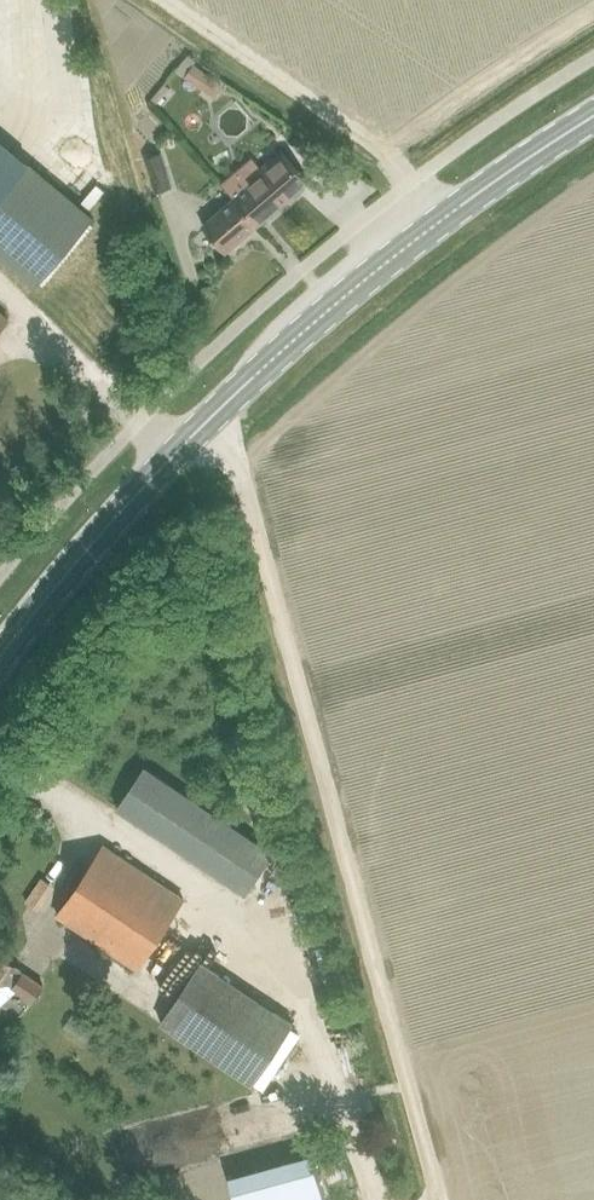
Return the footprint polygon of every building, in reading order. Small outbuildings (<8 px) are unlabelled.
[(226,85),(194,62),(184,76),(217,99),(226,85)] [(266,172),(234,198),(255,223),(306,181),(281,150),(261,166),(266,172)] [(155,191),(169,187),(173,186),(162,151),(144,157),(155,191)] [(91,218),(31,167),(0,204),(0,255),(34,284),(91,218)] [(222,250),(255,223),(234,198),(202,225),(222,250)] [(145,296),(152,295),(150,283),(142,284),(145,296)] [(8,319),(0,312),(0,328),(8,319)] [(245,894),(273,854),(143,767),(116,808),(245,894)] [(137,970),(184,899),(104,845),(56,916),(137,970)] [(9,984),(33,1000),(43,985),(24,972),(22,974),(11,967),(12,965),(0,957),(0,985),(9,984)] [(201,961),(160,1023),(253,1085),(294,1023),(201,961)]
